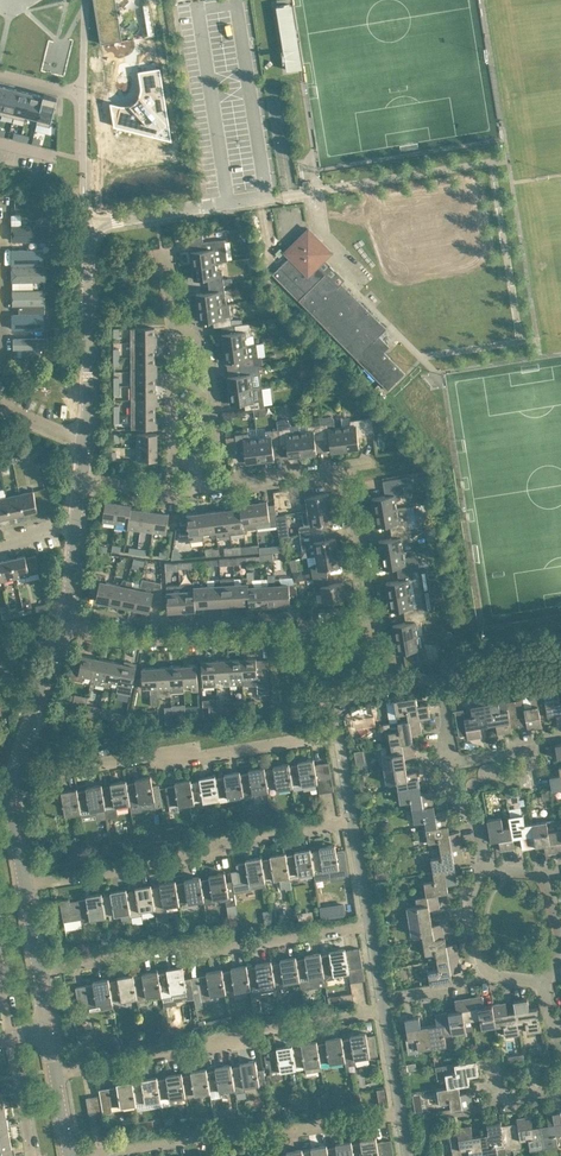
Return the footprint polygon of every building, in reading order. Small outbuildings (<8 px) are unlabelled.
[(101,43),(122,39),(116,0),(94,0),(101,43)] [(150,2),(143,4),(149,35),(155,34),(150,2)] [(289,3),(277,5),(287,69),(300,67),(289,3)] [(111,102),(114,125),(136,130),(137,130),(150,134),(172,139),(160,67),(156,67),(143,70),(143,69),(139,70),(139,71),(139,74),(140,74),(140,77),(140,80),(141,80),(141,84),(141,87),(141,90),(140,93),(139,95),(137,98),(139,99),(135,103),(133,101),(131,103),(128,104),(125,104),(122,104),(119,104),(115,103),(112,102),(111,102)] [(9,87),(8,87),(0,85),(0,113),(2,113),(9,87)] [(2,113),(14,116),(20,90),(9,87),(2,113)] [(20,90),(14,116),(25,119),(26,119),(27,117),(26,117),(32,93),(21,90),(20,90)] [(32,93),(26,117),(27,117),(37,119),(38,120),(44,96),(43,95),(32,93)] [(37,119),(37,122),(50,126),(52,120),(54,121),(54,120),(52,119),(57,97),(44,94),(43,95),(44,96),(38,120),(37,119)] [(15,197),(15,208),(31,208),(31,197),(15,197)] [(46,225),(13,225),(13,239),(46,239),(46,225)] [(246,227),(237,228),(238,237),(248,236),(246,227)] [(280,266),(273,273),(289,290),(299,299),(356,357),(388,389),(405,371),(388,354),(385,351),(390,345),(380,334),(386,328),(387,328),(386,327),(341,282),(341,283),(338,286),(318,265),(325,258),(332,251),(309,228),(288,248),(287,249),(286,250),(285,251),(287,254),(290,256),(280,266)] [(192,251),(191,251),(191,257),(192,257),(193,264),(216,261),(228,260),(227,250),(226,246),(225,239),(213,240),(203,241),(202,232),(194,233),(195,242),(196,250),(191,250),(192,251)] [(51,254),(45,254),(45,264),(51,264),(51,262),(58,262),(58,256),(58,247),(58,246),(58,239),(51,239),(51,254)] [(43,248),(13,248),(13,261),(43,261),(43,248)] [(194,272),(193,272),(194,277),(195,277),(195,278),(208,277),(209,284),(224,282),(230,281),(232,281),(232,277),(223,278),(223,275),(222,269),(216,269),(216,261),(193,264),(194,272)] [(45,287),(49,287),(58,287),(58,262),(51,262),(51,264),(51,280),(45,280),(45,287)] [(48,265),(12,266),(13,281),(49,280),(48,265)] [(268,278),(264,282),(268,287),(272,282),(268,278)] [(197,294),(196,294),(197,299),(198,299),(199,307),(227,303),(224,282),(209,284),(210,291),(197,293),(197,294)] [(46,305),(45,305),(45,310),(45,312),(50,312),(58,312),(58,310),(58,305),(58,287),(49,287),(49,297),(51,297),(51,305),(48,305),(46,305)] [(46,289),(11,289),(11,302),(46,302),(46,289)] [(200,314),(199,314),(199,320),(200,320),(200,321),(213,319),(214,326),(222,325),(229,324),(232,324),(232,320),(229,303),(227,303),(199,307),(200,314)] [(44,313),(13,314),(13,323),(45,322),(44,313)] [(223,334),(222,334),(223,340),(224,339),(225,347),(247,344),(247,343),(246,337),(251,335),(250,322),(247,322),(241,323),(235,324),(236,331),(223,333),(223,334)] [(131,342),(155,342),(155,327),(131,327),(131,342)] [(59,352),(58,336),(49,336),(49,352),(45,352),(45,359),(59,359),(59,352)] [(49,337),(13,337),(13,348),(49,348),(49,337)] [(131,356),(155,356),(155,342),(131,342),(131,356)] [(225,354),(224,354),(225,360),(226,360),(226,361),(227,361),(239,359),(240,366),(271,362),(271,358),(262,359),(262,355),(258,356),(257,343),(256,342),(247,343),(247,344),(225,347),(225,354)] [(131,370),(155,370),(155,356),(131,356),(131,370)] [(228,376),(227,376),(228,382),(229,382),(230,389),(252,386),(262,385),(259,364),(240,366),(241,373),(229,375),(228,375),(228,376)] [(131,385),(155,385),(155,370),(131,370),(131,385)] [(132,399),(155,399),(155,385),(131,385),(132,399)] [(246,409),(265,406),(262,385),(230,389),(231,397),(230,397),(231,402),(232,402),(232,403),(245,402),(246,409)] [(132,413),(155,413),(155,399),(132,399),(132,413)] [(132,428),(155,428),(155,413),(132,413),(132,428)] [(325,418),(320,419),(320,420),(321,423),(322,438),(329,437),(331,449),(331,450),(332,450),(332,451),(338,450),(338,449),(345,449),(342,426),(335,427),(334,417),(331,415),(329,415),(327,415),(325,418)] [(350,425),(342,426),(345,449),(353,448),(358,448),(358,447),(359,447),(359,441),(362,440),(362,433),(367,433),(374,432),(372,417),(365,418),(358,418),(356,419),(350,419),(350,425)] [(287,418),(277,420),(278,429),(280,444),(287,443),(288,455),(289,456),(290,455),(290,456),(296,456),(295,455),(303,454),(300,431),(300,432),(299,424),(292,425),(287,418)] [(307,431),(300,431),(303,454),(310,453),(310,454),(316,453),(316,452),(317,452),(317,451),(315,439),(322,438),(321,423),(320,423),(308,425),(307,431)] [(265,436),(258,437),(260,459),(268,458),(268,459),(274,459),(274,458),(275,457),(274,456),(273,444),(280,444),(278,429),(266,430),(265,436)] [(138,446),(157,446),(157,432),(138,433),(138,446)] [(236,436),(227,437),(228,449),(237,448),(237,449),(245,448),(246,460),(246,461),(247,461),(247,462),(253,461),(253,460),(260,459),(258,437),(250,438),(248,432),(247,432),(236,434),(236,436)] [(138,459),(157,459),(157,446),(138,446),(138,459)] [(373,498),(372,498),(373,504),(374,504),(375,511),(397,508),(396,500),(401,498),(401,493),(405,493),(403,485),(409,484),(408,476),(402,477),(383,480),(384,488),(386,495),(373,497),(373,498)] [(315,494),(313,486),(298,488),(301,502),(308,503),(309,510),(330,507),(329,501),(330,501),(328,492),(315,494)] [(24,512),(38,509),(34,490),(20,493),(24,512)] [(11,515),(24,512),(20,493),(7,496),(11,515)] [(11,515),(7,496),(6,496),(0,498),(0,518),(11,515)] [(116,522),(119,502),(105,500),(103,520),(116,522)] [(259,502),(254,503),(256,521),(257,527),(266,526),(270,526),(278,525),(277,515),(275,503),(268,504),(267,500),(259,501),(259,502)] [(128,527),(131,504),(119,502),(116,522),(128,523),(128,527)] [(240,504),(240,507),(241,507),(244,532),(247,532),(248,529),(256,528),(256,527),(257,527),(256,521),(254,503),(249,503),(240,504)] [(141,529),(144,509),(131,507),(132,504),(131,504),(128,527),(141,529)] [(397,508),(375,511),(376,519),(375,519),(376,524),(377,524),(377,525),(390,523),(391,530),(406,528),(409,527),(406,506),(397,508)] [(244,532),(241,507),(240,507),(232,508),(232,509),(227,510),(230,534),(244,532)] [(300,525),(299,527),(300,534),(328,530),(327,521),(333,520),(332,511),(331,511),(330,507),(309,510),(302,511),(304,520),(304,524),(300,525)] [(154,531),(156,511),(144,509),(141,529),(154,531)] [(222,510),(214,511),(217,536),(222,535),(230,534),(227,510),(222,510)] [(167,532),(168,524),(169,513),(156,511),(154,531),(167,532)] [(217,536),(214,511),(205,512),(206,512),(200,513),(203,532),(210,531),(212,537),(217,536)] [(195,514),(195,513),(187,514),(188,523),(179,524),(181,541),(191,539),(191,541),(204,539),(203,532),(200,513),(195,514)] [(286,514),(277,515),(278,525),(279,537),(289,535),(286,514)] [(380,540),(379,541),(380,546),(381,546),(382,553),(404,550),(403,543),(408,540),(406,528),(391,530),(392,537),(379,539),(380,540)] [(328,530),(300,534),(302,550),(308,549),(309,555),(316,554),(316,555),(338,551),(337,546),(336,537),(329,538),(328,530)] [(404,550),(382,553),(383,561),(382,561),(383,567),(384,566),(384,567),(397,565),(398,572),(420,569),(418,561),(417,556),(416,554),(411,555),(405,556),(404,550)] [(338,556),(338,551),(316,555),(317,561),(311,564),(313,578),(328,576),(327,567),(340,565),(339,556),(338,556)] [(273,552),(264,553),(264,561),(273,560),(273,552)] [(26,555),(12,558),(17,577),(39,571),(36,554),(26,557),(26,555)] [(134,557),(133,563),(144,565),(145,560),(134,557)] [(0,561),(0,566),(3,580),(9,578),(17,577),(12,558),(4,559),(0,561)] [(173,562),(165,561),(165,570),(179,569),(179,568),(179,561),(173,562)] [(387,583),(386,583),(386,589),(387,588),(389,595),(423,590),(421,580),(422,570),(422,568),(420,569),(398,572),(399,579),(386,581),(387,583)] [(254,570),(247,571),(248,576),(248,579),(248,583),(248,586),(249,602),(249,605),(250,605),(258,605),(258,604),(263,604),(262,585),(255,586),(253,579),(255,579),(254,570)] [(110,601),(113,583),(106,581),(106,575),(94,573),(89,595),(97,596),(96,599),(105,601),(105,600),(110,601)] [(268,585),(262,585),(263,604),(268,603),(268,604),(277,604),(275,578),(274,573),(268,573),(268,578),(268,585)] [(249,602),(248,576),(243,577),(242,583),(235,583),(236,602),(241,602),(249,602)] [(329,583),(328,576),(313,578),(315,591),(322,592),(324,600),(346,597),(346,596),(345,596),(344,591),(345,591),(343,581),(329,583)] [(234,577),(221,578),(222,603),(231,603),(231,602),(236,602),(235,583),(234,577)] [(140,588),(136,606),(141,608),(150,610),(152,599),(163,601),(162,582),(142,578),(142,580),(140,588)] [(222,603),(221,578),(216,578),(215,585),(208,585),(209,604),(214,603),(214,604),(222,603)] [(282,584),(280,578),(275,578),(277,604),(285,603),(285,602),(290,602),(290,603),(298,602),(297,590),(297,588),(295,583),(282,584)] [(123,604),(128,580),(123,580),(121,584),(113,583),(110,601),(115,602),(115,603),(123,604)] [(136,606),(140,588),(133,587),(132,581),(128,580),(123,604),(131,606),(131,605),(136,606)] [(198,580),(194,580),(194,581),(195,605),(196,605),(204,605),(204,604),(209,604),(208,585),(200,586),(198,580)] [(194,581),(180,582),(180,584),(181,590),(182,609),(187,608),(187,609),(195,609),(196,609),(196,605),(195,605),(194,581)] [(177,609),(182,609),(180,584),(167,585),(167,591),(168,610),(177,610),(177,609)] [(423,590),(389,595),(390,603),(389,603),(390,609),(391,609),(391,610),(404,607),(405,614),(424,611),(429,610),(424,599),(423,590)] [(307,621),(321,621),(321,609),(308,609),(307,621)] [(393,625),(392,625),(393,631),(394,631),(395,637),(417,634),(416,627),(422,625),(421,619),(426,619),(424,611),(405,614),(406,622),(393,624),(393,625)] [(417,634),(395,637),(397,645),(396,645),(397,651),(398,651),(398,652),(404,651),(411,650),(412,657),(416,656),(418,664),(439,659),(438,653),(438,650),(427,652),(426,643),(424,633),(423,633),(417,634)] [(92,676),(96,657),(82,654),(81,663),(74,661),(70,678),(77,680),(83,681),(86,675),(92,676)] [(92,676),(91,682),(96,683),(104,685),(109,660),(96,657),(92,676)] [(256,657),(242,658),(244,678),(244,684),(252,683),(258,683),(258,693),(270,693),(269,668),(268,661),(257,662),(256,659),(256,657)] [(242,658),(229,659),(230,678),(230,684),(239,684),(244,684),(244,678),(242,658)] [(229,659),(215,660),(217,679),(223,679),(225,685),(230,684),(230,678),(229,659)] [(119,682),(123,663),(109,660),(104,685),(109,686),(112,681),(119,682)] [(215,660),(201,661),(202,672),(203,686),(217,685),(217,679),(215,660)] [(119,682),(117,691),(131,694),(134,677),(136,665),(123,663),(119,682)] [(198,690),(198,676),(197,664),(183,665),(184,685),(191,685),(193,690),(198,690)] [(171,695),(172,695),(172,692),(184,691),(184,685),(183,665),(169,666),(171,695)] [(158,696),(171,695),(169,666),(156,667),(158,696)] [(158,696),(156,667),(142,668),(143,688),(150,687),(151,705),(158,704),(158,696)] [(560,701),(558,690),(544,693),(548,714),(556,713),(558,723),(560,723),(560,701)] [(531,695),(530,694),(529,693),(522,694),(521,695),(522,699),(515,700),(519,725),(527,724),(528,728),(542,726),(540,716),(548,714),(544,693),(531,695)] [(416,696),(395,699),(397,713),(398,721),(409,719),(420,718),(431,716),(428,702),(418,704),(416,696)] [(203,706),(218,705),(217,698),(202,699),(203,706)] [(506,701),(506,699),(485,702),(488,724),(496,723),(498,733),(512,731),(511,726),(519,725),(515,700),(506,701)] [(488,724),(485,702),(471,705),(473,715),(465,717),(464,708),(455,710),(459,735),(467,734),(468,738),(482,736),(480,726),(488,724)] [(351,719),(350,719),(351,719),(352,728),(354,728),(362,727),(376,725),(374,715),(351,719)] [(391,722),(388,723),(389,731),(391,745),(413,741),(412,733),(422,731),(421,727),(421,722),(420,718),(409,719),(398,721),(391,722)] [(364,727),(356,729),(361,736),(367,731),(364,727)] [(392,752),(382,754),(384,768),(406,764),(405,757),(415,755),(413,741),(391,745),(392,752)] [(302,785),(318,782),(317,778),(315,764),(314,758),(298,761),(299,764),(290,766),(293,784),(302,783),(302,785)] [(277,789),(293,786),(293,784),(290,766),(289,762),(274,765),(274,768),(265,770),(268,788),(277,787),(277,789)] [(324,777),(331,776),(329,762),(322,763),(324,777)] [(317,778),(324,777),(322,763),(315,764),(317,778)] [(407,772),(406,764),(384,768),(386,782),(397,780),(398,788),(420,784),(418,771),(407,772)] [(560,788),(560,765),(559,765),(560,773),(550,775),(552,789),(560,788)] [(244,797),(255,796),(254,793),(268,790),(268,788),(265,770),(264,766),(249,769),(249,772),(240,774),(244,794),(244,797)] [(228,797),(244,794),(240,774),(240,770),(224,773),(225,776),(216,778),(219,796),(228,795),(228,797)] [(219,796),(216,778),(215,774),(200,777),(200,780),(191,782),(194,800),(203,799),(204,801),(219,798),(219,796)] [(139,802),(155,799),(156,807),(163,806),(159,784),(153,785),(151,775),(135,778),(136,781),(127,783),(130,801),(139,800),(139,802)] [(327,791),(334,790),(331,776),(324,777),(327,791)] [(320,793),(327,791),(324,777),(317,778),(318,782),(320,793)] [(195,802),(194,800),(191,782),(191,778),(175,781),(176,784),(166,786),(169,805),(179,803),(179,805),(195,802)] [(119,816),(117,806),(130,803),(130,801),(127,783),(126,779),(111,782),(111,785),(102,787),(107,818),(119,816)] [(87,790),(78,791),(81,810),(81,811),(82,814),(91,813),(90,810),(97,809),(99,819),(103,819),(107,818),(102,787),(102,783),(97,784),(90,785),(86,786),(87,790)] [(421,792),(420,784),(398,788),(400,802),(411,800),(412,808),(434,804),(432,791),(421,792)] [(81,810),(78,791),(77,787),(62,790),(62,794),(44,797),(49,827),(58,825),(56,814),(65,812),(65,814),(81,811),(81,810)] [(414,821),(412,821),(413,830),(426,828),(448,824),(447,815),(446,811),(435,812),(434,804),(423,806),(412,808),(414,821)] [(525,824),(523,813),(509,815),(511,826),(513,837),(521,836),(523,846),(536,844),(533,822),(525,824)] [(503,827),(501,817),(487,819),(491,841),(499,839),(501,850),(515,848),(513,837),(511,826),(503,827)] [(546,853),(560,851),(556,829),(554,819),(533,822),(536,844),(544,843),(546,853)] [(449,832),(448,824),(426,828),(429,842),(439,840),(440,848),(462,844),(460,830),(449,832)] [(111,841),(101,843),(102,855),(112,854),(111,841)] [(320,850),(311,851),(314,870),(323,868),(324,870),(331,869),(332,879),(348,876),(349,876),(345,849),(336,851),(335,844),(324,845),(320,846),(320,850)] [(434,871),(455,868),(454,860),(464,858),(462,844),(440,848),(442,856),(431,857),(434,871)] [(299,874),(315,872),(314,870),(311,851),(311,848),(295,850),(296,854),(286,855),(290,874),(299,872),(299,874)] [(291,888),(289,876),(290,876),(290,874),(286,855),(286,852),(270,854),(271,858),(262,859),(265,878),(274,877),(274,878),(280,878),(281,887),(285,887),(286,889),(291,888)] [(238,869),(231,870),(233,880),(234,885),(235,892),(253,889),(252,888),(266,886),(265,880),(265,878),(262,859),(261,856),(250,858),(246,859),(246,862),(237,864),(238,869)] [(438,893),(448,891),(447,883),(458,881),(455,868),(434,871),(435,879),(424,881),(426,894),(427,895),(438,893)] [(210,878),(201,879),(204,900),(205,903),(215,901),(215,898),(220,897),(221,901),(226,900),(227,905),(231,904),(235,903),(237,903),(235,893),(235,892),(233,880),(227,881),(225,872),(213,873),(209,874),(210,878)] [(189,902),(204,900),(201,879),(200,876),(184,878),(185,882),(176,883),(179,902),(188,900),(189,902)] [(161,886),(152,887),(153,894),(155,906),(155,908),(156,911),(166,909),(167,909),(166,906),(180,904),(179,902),(176,883),(176,880),(167,881),(164,882),(160,882),(161,886)] [(131,916),(142,914),(141,911),(155,908),(152,887),(151,884),(140,886),(135,886),(136,890),(127,891),(130,910),(131,916)] [(131,916),(130,910),(127,891),(126,888),(115,890),(111,890),(111,894),(102,895),(106,914),(115,913),(115,915),(121,914),(122,922),(131,921),(130,916),(131,916)] [(106,914),(102,895),(102,892),(86,895),(87,898),(70,901),(69,898),(60,899),(62,910),(64,921),(90,916),(90,919),(106,916),(106,914)] [(386,893),(379,894),(380,902),(387,901),(386,893)] [(440,906),(438,893),(427,895),(426,894),(416,896),(417,904),(407,906),(409,920),(431,916),(430,908),(440,906)] [(345,902),(320,906),(322,918),(346,915),(345,902)] [(306,911),(298,912),(299,920),(307,919),(306,911)] [(271,916),(264,917),(265,924),(273,923),(271,916)] [(432,924),(431,916),(409,920),(411,933),(422,932),(423,940),(445,936),(443,922),(432,924)] [(446,944),(445,936),(423,940),(426,953),(436,952),(437,960),(459,956),(457,942),(446,944)] [(349,968),(346,950),(345,947),(334,949),(330,950),(330,954),(321,955),(325,976),(325,979),(334,978),(334,974),(349,971),(349,968)] [(349,968),(356,966),(363,965),(360,947),(346,950),(349,968)] [(305,958),(297,959),(300,980),(301,987),(318,984),(317,977),(325,976),(321,955),(321,952),(309,953),(305,954),(305,958)] [(276,987),(287,985),(286,982),(300,980),(297,959),(296,956),(280,958),(281,962),(272,963),(276,987)] [(430,983),(452,980),(451,972),(461,970),(459,956),(437,960),(439,967),(428,969),(430,983)] [(257,966),(247,967),(248,975),(250,986),(250,988),(252,996),(261,994),(261,992),(273,990),(276,990),(276,987),(272,963),(271,960),(262,961),(260,962),(256,962),(257,966)] [(232,970),(223,972),(226,990),(235,989),(235,991),(250,988),(247,967),(247,964),(231,966),(232,970)] [(159,973),(162,993),(163,997),(174,995),(173,991),(186,989),(188,999),(195,997),(192,983),(191,977),(185,978),(183,965),(171,967),(167,968),(167,971),(159,973)] [(358,981),(365,980),(363,965),(356,966),(358,981)] [(351,982),(358,981),(356,966),(349,968),(349,971),(351,982)] [(196,1007),(203,1006),(202,1000),(213,998),(213,994),(226,992),(226,990),(223,972),(222,968),(207,971),(207,974),(198,976),(198,982),(192,983),(195,997),(196,1007)] [(134,977),(137,997),(138,1001),(150,999),(149,995),(162,993),(159,973),(158,969),(142,972),(143,975),(134,977)] [(122,1000),(133,998),(137,997),(134,977),(133,973),(118,976),(118,979),(109,981),(112,1000),(121,998),(122,1000)] [(94,984),(76,987),(79,1007),(88,1006),(87,1004),(97,1002),(97,1005),(103,1004),(104,1009),(114,1007),(113,1001),(112,1000),(109,981),(109,977),(102,979),(97,979),(93,980),(94,984)] [(340,994),(328,996),(329,1004),(342,1002),(354,1000),(353,992),(340,994)] [(484,1005),(483,994),(469,996),(472,1018),(480,1017),(482,1027),(496,1025),(492,1003),(484,1005)] [(302,996),(294,998),(296,1009),(304,1008),(302,996)] [(452,1032),(474,1029),(472,1018),(469,996),(455,999),(457,1009),(449,1011),(452,1032)] [(530,1008),(528,998),(514,1000),(519,1032),(520,1032),(518,1022),(525,1020),(527,1031),(541,1029),(538,1007),(530,1008)] [(519,1032),(514,1000),(515,1011),(508,1012),(506,1001),(492,1003),(496,1025),(504,1024),(505,1034),(519,1032)] [(433,1046),(446,1044),(444,1034),(452,1032),(449,1011),(435,1013),(437,1023),(429,1025),(433,1046)] [(421,1026),(419,1015),(405,1018),(409,1039),(417,1038),(419,1049),(433,1046),(429,1025),(421,1026)] [(351,1038),(342,1039),(346,1060),(345,1060),(346,1065),(356,1063),(355,1058),(378,1055),(375,1034),(367,1035),(366,1032),(351,1034),(351,1038)] [(321,1062),(324,1061),(330,1060),(330,1062),(345,1060),(346,1060),(342,1039),(342,1036),(326,1038),(327,1042),(318,1043),(321,1062)] [(302,1046),(293,1047),(296,1066),(305,1064),(306,1071),(321,1069),(320,1064),(321,1064),(321,1062),(318,1043),(317,1040),(301,1042),(302,1046)] [(265,1055),(267,1066),(270,1066),(271,1070),(270,1070),(271,1078),(283,1076),(282,1070),(296,1068),(296,1066),(293,1047),(292,1044),(277,1046),(278,1050),(268,1051),(268,1055),(265,1055)] [(241,1066),(232,1067),(233,1074),(235,1086),(235,1088),(236,1091),(245,1090),(244,1086),(260,1084),(266,1083),(264,1068),(257,1069),(256,1059),(247,1061),(245,1061),(240,1062),(241,1066)] [(455,1062),(444,1064),(446,1072),(447,1078),(448,1086),(459,1084),(459,1085),(470,1083),(468,1075),(479,1073),(478,1068),(476,1059),(466,1061),(457,1062),(455,1062)] [(231,1064),(227,1064),(216,1066),(216,1070),(207,1071),(210,1090),(219,1088),(219,1090),(235,1088),(235,1086),(232,1067),(231,1064)] [(191,1074),(182,1075),(185,1094),(194,1092),(195,1094),(210,1092),(210,1090),(207,1071),(207,1067),(191,1070),(191,1074)] [(173,1104),(172,1098),(186,1096),(185,1094),(182,1075),(182,1072),(166,1074),(167,1078),(158,1079),(161,1100),(160,1100),(161,1106),(173,1104)] [(142,1082),(133,1083),(136,1102),(145,1100),(145,1102),(160,1100),(161,1100),(158,1079),(157,1076),(142,1078),(142,1082)] [(103,1109),(103,1112),(112,1111),(111,1106),(120,1104),(121,1106),(137,1104),(136,1102),(133,1083),(133,1080),(117,1082),(118,1086),(100,1088),(101,1094),(103,1109)] [(448,1086),(437,1088),(439,1102),(450,1100),(451,1108),(473,1105),(471,1091),(460,1092),(459,1085),(459,1084),(448,1086)] [(96,1110),(103,1109),(101,1094),(93,1096),(96,1110)] [(89,1111),(96,1110),(93,1096),(86,1097),(89,1111)] [(98,1124),(105,1123),(103,1112),(103,1109),(96,1110),(98,1124)] [(91,1126),(98,1124),(96,1110),(89,1111),(91,1126)] [(541,1124),(544,1146),(558,1143),(557,1140),(560,1139),(560,1110),(553,1111),(547,1112),(549,1123),(541,1124)] [(533,1125),(531,1115),(517,1117),(518,1122),(510,1123),(514,1149),(522,1147),(521,1139),(529,1137),(530,1148),(544,1146),(541,1124),(533,1125)] [(173,1116),(164,1117),(165,1126),(174,1125),(173,1116)] [(153,1119),(139,1121),(140,1130),(154,1129),(153,1119)] [(489,1132),(481,1134),(484,1155),(498,1153),(506,1152),(506,1150),(514,1149),(510,1123),(502,1124),(501,1120),(487,1122),(489,1132)] [(10,1138),(8,1123),(0,1124),(0,1140),(10,1138)] [(471,1124),(457,1127),(458,1131),(450,1133),(450,1135),(451,1139),(453,1155),(463,1155),(461,1148),(469,1147),(470,1155),(481,1155),(484,1155),(481,1134),(473,1135),(471,1124)] [(352,1143),(353,1150),(354,1155),(394,1155),(394,1153),(387,1155),(384,1140),(377,1142),(376,1136),(367,1137),(365,1138),(360,1138),(361,1142),(352,1143)] [(13,1153),(10,1138),(0,1140),(0,1155),(13,1153)] [(387,1155),(394,1153),(391,1139),(384,1140),(387,1155)] [(352,1143),(351,1140),(336,1142),(337,1146),(327,1147),(329,1155),(354,1155),(352,1143)] [(303,1151),(304,1155),(329,1155),(327,1147),(327,1144),(318,1145),(316,1146),(311,1146),(312,1150),(303,1151)] [(303,1151),(302,1148),(286,1150),(287,1154),(278,1155),(304,1155),(303,1151)]
